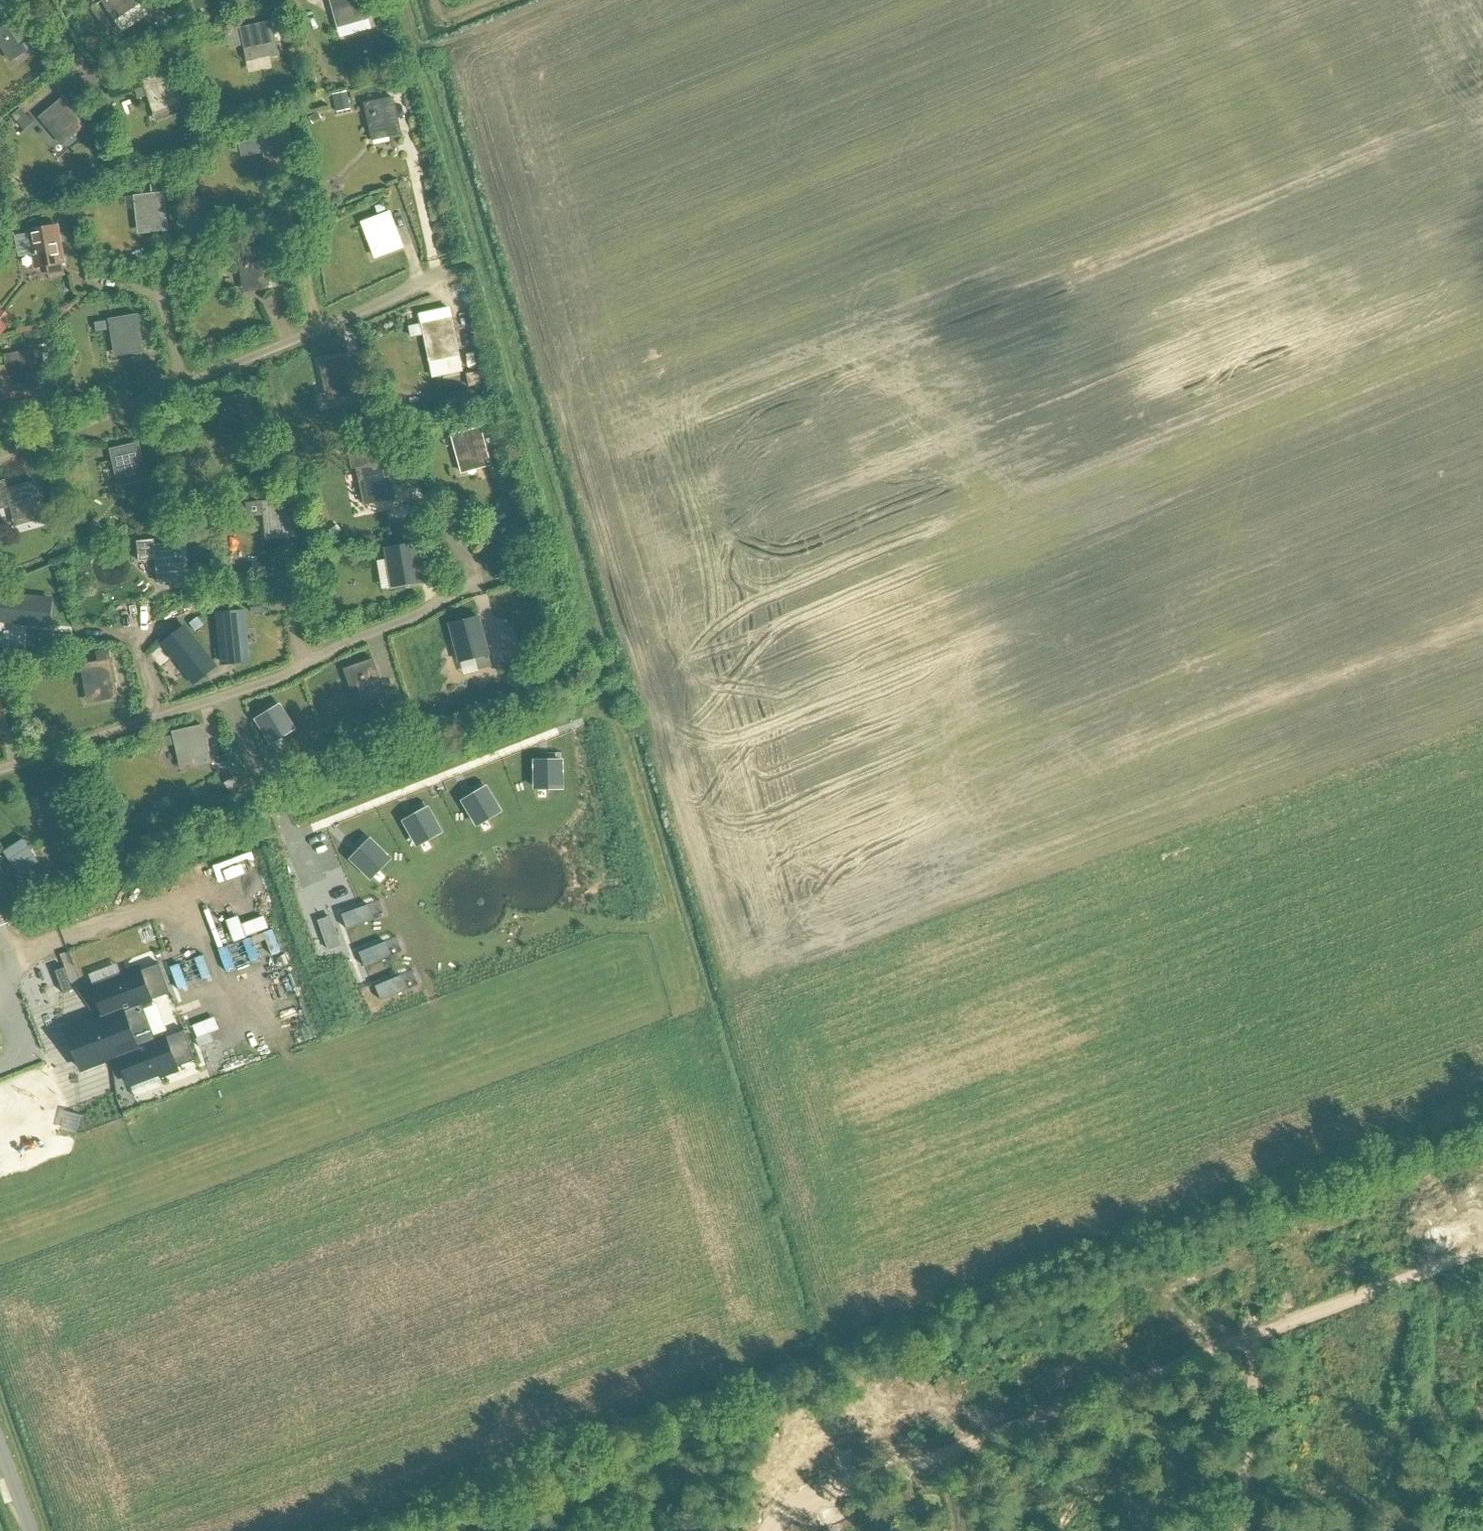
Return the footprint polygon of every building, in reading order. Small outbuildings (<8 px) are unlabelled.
[(141,5),(138,0),(100,0),(114,22),(141,5)] [(367,22),(362,0),(330,0),(338,29),(367,22)] [(36,48),(17,18),(0,29),(0,46),(11,64),(36,48)] [(248,64),(276,57),(269,25),(241,31),(248,64)] [(172,30),(161,37),(169,48),(179,40),(172,30)] [(155,116),(184,106),(173,74),(144,84),(155,116)] [(139,100),(148,97),(145,86),(135,89),(139,100)] [(348,92),(333,95),(337,113),(351,110),(348,92)] [(63,148),(86,128),(62,101),(40,121),(63,148)] [(373,143),(401,136),(393,101),(365,108),(373,143)] [(25,132),(35,124),(21,108),(11,116),(25,132)] [(205,139),(208,147),(217,143),(215,136),(205,139)] [(270,178),(298,171),(290,136),(262,142),(270,178)] [(151,186),(153,196),(134,199),(139,236),(169,232),(162,184),(151,186)] [(377,260),(403,250),(389,216),(363,226),(377,260)] [(37,272),(64,266),(57,230),(30,235),(37,272)] [(263,248),(277,246),(276,238),(263,239),(263,248)] [(246,295),(273,290),(267,254),(239,258),(246,295)] [(1,336),(14,319),(0,308),(0,335),(1,336)] [(117,360),(144,356),(137,318),(111,322),(117,360)] [(108,331),(107,321),(95,323),(96,333),(108,331)] [(425,327),(409,330),(411,338),(424,335),(426,335),(427,339),(430,356),(445,353),(446,361),(450,360),(459,358),(458,353),(451,321),(425,327)] [(12,396),(38,391),(33,356),(6,360),(12,396)] [(330,403),(357,398),(348,360),(322,366),(330,403)] [(480,371),(467,374),(468,377),(470,387),(472,387),(482,385),(481,379),(480,375),(480,371)] [(201,416),(220,413),(224,439),(251,435),(245,399),(200,406),(201,416)] [(462,473),(490,466),(480,429),(452,436),(462,473)] [(418,450),(426,455),(433,444),(425,439),(418,450)] [(381,446),(349,454),(352,469),(357,468),(366,506),(393,500),(384,461),(381,446)] [(120,490),(147,483),(139,447),(112,453),(120,490)] [(18,529),(45,520),(34,486),(7,494),(12,511),(18,529)] [(5,487),(0,489),(0,514),(0,515),(12,511),(7,494),(5,487)] [(170,489),(157,492),(161,510),(174,507),(170,489)] [(266,541),(296,538),(292,500),(262,503),(266,541)] [(172,524),(174,546),(155,548),(160,586),(190,582),(185,544),(193,544),(190,522),(172,524)] [(340,531),(335,525),(326,533),(331,539),(340,531)] [(393,588),(421,583),(414,546),(386,551),(393,588)] [(0,605),(0,623),(21,625),(43,627),(50,628),(50,625),(51,621),(53,598),(44,597),(16,594),(1,593),(0,605)] [(263,602),(250,604),(251,613),(264,612),(263,602)] [(245,609),(215,611),(220,662),(249,658),(245,609)] [(198,617),(190,624),(195,632),(204,625),(198,617)] [(492,667),(488,654),(478,617),(450,624),(460,661),(476,657),(480,670),(492,667)] [(185,623),(161,641),(193,683),(216,663),(185,623)] [(98,664),(82,667),(84,679),(86,679),(89,697),(105,694),(106,701),(118,699),(111,662),(109,650),(96,652),(98,664)] [(359,706),(386,696),(372,660),(345,670),(359,706)] [(10,681),(0,684),(2,692),(12,690),(10,681)] [(257,722),(271,745),(293,732),(279,709),(257,722)] [(182,769),(209,763),(201,726),(173,733),(182,769)] [(562,762),(536,763),(536,790),(562,789),(562,762)] [(487,789),(465,803),(479,826),(501,812),(487,789)] [(442,833),(429,810),(406,822),(419,846),(442,833)] [(39,863),(24,839),(4,852),(19,876),(39,863)] [(352,860),(372,879),(390,860),(370,841),(352,860)] [(369,905),(342,914),(347,929),(374,919),(369,905)] [(226,939),(262,1034),(299,1019),(263,925),(226,939)] [(324,937),(328,949),(341,945),(336,933),(324,937)] [(386,942),(359,952),(365,967),(392,956),(386,942)] [(104,1017),(67,1031),(70,1039),(74,1038),(83,1060),(79,1061),(82,1069),(119,1055),(130,1084),(195,1060),(184,1031),(156,1041),(142,1004),(170,993),(159,965),(94,990),(104,1017)] [(65,968),(55,971),(64,994),(73,990),(65,968)] [(402,975),(376,986),(382,1000),(408,989),(402,975)] [(73,1107),(69,1123),(85,1126),(89,1110),(73,1107)] [(1424,1190),(1417,1193),(1430,1228),(1455,1219),(1436,1169),(1419,1176),(1424,1190)] [(1473,1291),(1482,1314),(1482,1283),(1480,1284),(1482,1288),(1473,1291)] [(1474,1437),(1482,1442),(1482,1400),(1473,1421),(1480,1424),(1474,1437)]
